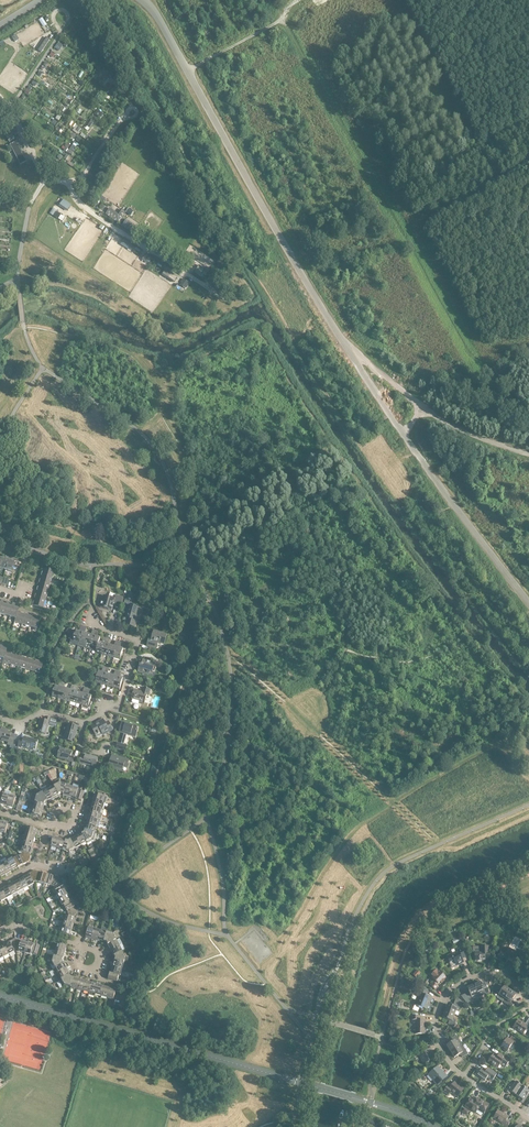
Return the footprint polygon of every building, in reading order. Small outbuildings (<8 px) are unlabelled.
[(47,37),(38,50),(42,52),(50,39),(47,37)] [(27,162),(16,142),(11,146),(21,165),(27,162)] [(59,206),(67,211),(71,205),(63,200),(59,206)] [(109,210),(106,214),(118,223),(122,218),(121,217),(125,213),(122,211),(118,216),(109,210)] [(126,220),(122,226),(131,231),(134,226),(126,220)] [(151,257),(146,253),(142,260),(147,263),(151,257)] [(199,266),(194,273),(200,277),(204,270),(199,266)] [(166,277),(173,282),(177,275),(171,270),(166,277)] [(2,559),(0,567),(0,569),(5,570),(8,560),(5,559),(5,558),(3,558),(2,559)] [(8,559),(8,560),(5,570),(11,572),(14,562),(10,561),(11,560),(8,559)] [(41,575),(42,576),(51,578),(54,571),(44,568),(43,572),(42,572),(41,575)] [(51,578),(42,576),(41,579),(40,579),(39,583),(40,583),(49,586),(51,578)] [(49,586),(40,583),(39,587),(37,587),(36,590),(37,590),(47,593),(49,586)] [(47,593),(37,590),(36,594),(35,594),(34,598),(35,598),(45,601),(47,593)] [(100,600),(99,605),(100,608),(111,611),(114,604),(117,605),(116,607),(119,608),(122,598),(116,596),(115,599),(103,596),(102,600),(100,600)] [(45,601),(35,598),(34,602),(33,602),(32,605),(33,605),(33,606),(43,608),(45,601)] [(9,602),(7,602),(6,605),(3,615),(9,616),(11,607),(8,606),(9,602)] [(15,604),(12,603),(11,607),(9,616),(15,618),(18,611),(18,609),(14,608),(15,604)] [(128,605),(127,609),(124,618),(126,619),(124,625),(135,628),(134,629),(135,629),(137,621),(137,622),(135,621),(139,608),(128,605)] [(15,618),(14,622),(22,624),(25,614),(21,613),(21,612),(18,611),(15,618)] [(28,614),(25,613),(25,614),(22,624),(29,626),(32,617),(28,615),(28,614)] [(36,616),(32,615),(32,617),(29,626),(37,628),(40,619),(36,618),(36,616)] [(73,641),(71,640),(70,644),(72,644),(78,646),(84,627),(81,626),(79,632),(76,631),(73,641)] [(87,628),(84,627),(78,646),(84,648),(88,634),(85,633),(87,628)] [(91,635),(88,634),(84,648),(90,649),(96,631),(93,630),(91,635)] [(96,631),(90,649),(96,651),(97,648),(99,642),(100,638),(97,637),(99,632),(96,631)] [(154,631),(151,640),(154,641),(153,644),(148,642),(148,643),(147,646),(156,649),(157,645),(156,645),(157,642),(164,644),(166,635),(154,631)] [(102,643),(99,642),(97,648),(96,651),(96,652),(102,654),(106,639),(103,638),(102,643)] [(109,639),(106,639),(102,654),(108,656),(111,646),(108,645),(109,639)] [(114,646),(111,646),(108,656),(114,657),(118,642),(115,641),(114,646)] [(121,643),(118,642),(114,657),(120,659),(123,649),(120,648),(121,643)] [(4,659),(3,662),(10,665),(13,655),(9,654),(9,653),(6,652),(4,659)] [(17,655),(13,654),(13,655),(10,665),(18,667),(20,657),(16,656),(17,655)] [(24,657),(21,656),(20,657),(18,667),(25,669),(28,659),(24,658),(24,657)] [(32,659),(28,658),(28,659),(25,669),(33,671),(35,662),(31,660),(32,659)] [(39,661),(36,660),(35,662),(33,671),(40,673),(43,664),(39,663),(39,661)] [(140,664),(137,672),(144,674),(148,675),(149,671),(152,672),(154,669),(155,669),(157,663),(156,663),(152,662),(152,661),(151,663),(143,660),(141,665),(140,664)] [(106,668),(103,667),(102,672),(98,671),(96,681),(102,683),(106,668)] [(109,669),(106,668),(102,683),(108,685),(110,675),(107,674),(109,669)] [(118,671),(115,671),(113,676),(110,675),(108,685),(114,687),(118,671)] [(121,672),(118,671),(114,687),(120,688),(123,679),(119,678),(121,672)] [(52,696),(58,697),(63,682),(60,681),(58,687),(55,686),(52,696)] [(66,683),(63,682),(58,697),(64,699),(67,689),(64,688),(66,683)] [(75,686),(72,685),(70,690),(67,689),(64,699),(71,701),(75,686)] [(78,687),(75,686),(71,701),(77,703),(79,693),(76,692),(78,687)] [(134,690),(131,699),(132,699),(132,701),(132,703),(137,704),(138,704),(139,701),(140,701),(139,703),(144,704),(147,695),(149,696),(151,690),(143,687),(141,692),(134,690)] [(82,694),(79,693),(77,703),(82,704),(87,689),(84,688),(82,694)] [(90,690),(87,689),(82,704),(82,708),(90,710),(92,702),(90,702),(92,696),(88,695),(90,690)] [(41,719),(37,732),(46,734),(50,722),(57,724),(58,721),(45,717),(44,720),(41,719)] [(103,720),(94,724),(91,726),(96,735),(96,734),(98,733),(98,734),(99,733),(101,731),(102,732),(105,730),(106,733),(112,730),(108,722),(105,724),(103,720)] [(122,722),(119,732),(122,733),(130,736),(131,735),(136,736),(138,731),(136,730),(138,727),(122,722)] [(69,724),(64,740),(73,742),(78,727),(69,724)] [(0,734),(0,738),(4,740),(4,741),(8,742),(7,745),(12,746),(15,735),(11,734),(12,733),(7,732),(8,730),(2,728),(0,734)] [(21,738),(18,747),(22,748),(22,747),(35,751),(38,741),(31,739),(31,740),(24,738),(24,739),(21,738)] [(117,743),(116,749),(125,752),(127,746),(117,743)] [(60,747),(57,758),(65,760),(73,763),(75,756),(71,755),(72,752),(67,750),(67,751),(65,750),(65,749),(60,747)] [(98,758),(96,758),(86,755),(85,758),(81,757),(79,763),(83,764),(83,763),(96,767),(98,758)] [(112,755),(111,758),(108,768),(113,769),(113,768),(117,769),(116,770),(122,772),(123,766),(127,767),(129,760),(120,758),(112,755)] [(72,787),(66,785),(64,795),(63,795),(63,796),(69,798),(72,787)] [(59,795),(54,787),(48,790),(54,799),(59,796),(59,795)] [(78,789),(72,787),(69,798),(75,800),(78,790),(78,789)] [(33,793),(37,796),(45,803),(47,801),(48,801),(43,793),(41,794),(39,789),(34,792),(33,793)] [(54,799),(48,790),(43,793),(48,801),(47,801),(48,802),(54,799)] [(78,790),(75,800),(81,801),(84,792),(78,790)] [(1,795),(0,795),(0,804),(7,806),(10,796),(4,794),(3,795),(1,795)] [(94,800),(103,803),(105,804),(107,797),(95,794),(94,800)] [(16,798),(10,796),(7,806),(13,808),(16,798)] [(37,796),(35,803),(44,805),(45,803),(37,796)] [(103,803),(94,800),(92,806),(101,809),(103,803)] [(44,805),(35,803),(33,809),(43,811),(44,805)] [(92,806),(90,812),(99,815),(101,809),(92,806)] [(43,811),(33,809),(31,815),(41,817),(43,811)] [(89,812),(87,818),(100,822),(102,816),(99,815),(90,812),(89,812)] [(100,822),(87,818),(85,824),(87,824),(99,828),(100,822)] [(0,829),(0,832),(5,833),(8,824),(2,823),(2,822),(0,829)] [(87,824),(85,830),(97,834),(99,828),(87,824)] [(28,828),(26,834),(35,836),(37,830),(28,828)] [(97,834),(85,830),(84,833),(95,842),(97,834)] [(95,842),(84,833),(82,834),(86,843),(88,846),(95,842)] [(35,836),(26,834),(24,840),(34,842),(35,836)] [(86,843),(82,834),(76,837),(81,846),(86,843)] [(60,839),(54,837),(51,847),(57,848),(60,839)] [(81,846),(76,837),(71,840),(75,849),(76,850),(79,849),(78,847),(81,846)] [(66,841),(60,839),(57,848),(63,850),(66,841)] [(34,842),(24,840),(23,846),(32,848),(34,842)] [(32,848),(23,846),(21,852),(22,852),(21,855),(29,861),(33,849),(32,848)] [(21,855),(14,859),(13,859),(18,867),(29,861),(21,855)] [(13,858),(7,861),(12,870),(18,867),(13,859),(14,859),(13,858)] [(12,870),(7,861),(2,864),(7,873),(12,870)] [(36,881),(35,871),(23,877),(24,878),(29,887),(34,884),(34,883),(36,881)] [(47,875),(35,871),(36,881),(45,884),(47,875)] [(60,878),(47,875),(45,884),(53,886),(60,878)] [(24,878),(19,881),(18,881),(23,890),(29,887),(24,878)] [(66,890),(60,878),(53,886),(58,894),(66,890)] [(18,880),(12,883),(18,893),(19,895),(24,892),(23,890),(18,881),(19,881),(18,880)] [(18,893),(12,883),(7,886),(7,887),(12,896),(13,898),(19,895),(18,893)] [(7,887),(2,890),(7,899),(12,896),(7,887)] [(69,895),(66,890),(58,894),(56,895),(59,900),(69,895)] [(72,900),(69,895),(59,900),(63,906),(64,905),(72,900)] [(78,912),(72,900),(64,905),(68,913),(78,912)] [(75,925),(78,912),(68,913),(67,915),(66,915),(64,921),(73,924),(75,925)] [(73,924),(64,921),(62,928),(72,930),(73,924)] [(72,930),(62,928),(61,934),(70,936),(72,930)] [(85,938),(92,940),(95,929),(89,928),(85,938)] [(96,930),(95,929),(92,940),(98,941),(98,940),(101,931),(96,930)] [(107,933),(101,931),(98,940),(104,942),(107,933)] [(454,931),(450,933),(455,944),(459,942),(454,931)] [(113,935),(107,933),(104,942),(107,943),(113,935)] [(116,940),(113,935),(107,943),(108,945),(116,940)] [(16,949),(15,939),(4,945),(4,946),(5,946),(9,955),(15,951),(14,950),(16,949)] [(28,942),(15,939),(16,949),(19,950),(19,951),(25,953),(28,942)] [(123,944),(120,939),(116,940),(108,945),(111,951),(119,946),(123,944)] [(522,941),(518,946),(523,949),(527,944),(522,941)] [(34,944),(28,942),(25,953),(31,955),(31,953),(34,944)] [(40,946),(34,944),(31,953),(37,955),(40,946)] [(58,944),(56,950),(65,953),(67,947),(58,944)] [(4,946),(0,949),(0,951),(4,958),(9,955),(5,946),(4,946)] [(122,951),(119,946),(111,951),(114,956),(122,951)] [(475,961),(485,960),(490,960),(489,952),(488,947),(481,947),(481,952),(475,952),(475,961)] [(447,957),(450,963),(453,968),(457,966),(457,967),(461,965),(460,964),(464,962),(461,957),(464,956),(461,948),(457,950),(458,952),(452,955),(451,954),(447,957)] [(496,959),(505,964),(509,958),(513,961),(517,953),(508,948),(506,952),(502,950),(496,959)] [(65,953),(56,950),(54,956),(63,959),(65,953)] [(124,964),(114,961),(113,967),(122,970),(124,964)] [(65,963),(64,964),(55,969),(58,974),(68,969),(65,963)] [(112,967),(110,973),(119,975),(119,976),(120,976),(122,970),(113,967),(112,967)] [(71,975),(68,969),(58,974),(61,980),(70,975),(71,975)] [(430,985),(435,990),(438,987),(436,986),(439,982),(441,984),(443,981),(442,980),(445,976),(439,970),(432,978),(436,982),(434,984),(433,982),(430,985)] [(119,975),(110,973),(108,979),(117,982),(119,976),(119,975)] [(70,975),(61,980),(59,981),(63,988),(65,985),(71,977),(70,975)] [(74,978),(71,977),(65,985),(71,987),(74,978)] [(80,980),(74,978),(71,987),(77,989),(80,980)] [(86,982),(80,980),(77,989),(83,991),(86,982)] [(92,983),(86,982),(83,991),(89,993),(92,984),(92,983)] [(92,982),(92,983),(92,984),(89,993),(89,995),(95,997),(95,994),(96,993),(98,984),(92,982)] [(480,982),(474,985),(478,994),(484,991),(486,995),(489,993),(487,987),(483,988),(480,982)] [(98,984),(96,993),(95,994),(101,996),(104,987),(104,986),(98,984)] [(478,994),(474,985),(467,988),(470,994),(466,996),(466,994),(461,997),(467,1003),(473,1000),(472,997),(478,994)] [(110,989),(104,987),(101,996),(107,998),(110,989)] [(497,998),(503,1002),(510,990),(504,987),(500,992),(497,990),(494,995),(497,998)] [(116,990),(110,989),(107,998),(113,1000),(116,990)] [(420,990),(418,996),(415,995),(414,995),(413,995),(413,996),(412,997),(412,998),(413,998),(414,999),(416,1000),(415,1001),(416,1002),(415,1005),(417,1006),(416,1007),(422,1010),(422,1009),(427,1011),(430,1004),(433,998),(426,996),(428,993),(420,990)] [(516,994),(510,990),(503,1002),(508,1006),(512,1008),(515,1003),(512,1000),(516,994)] [(456,998),(453,1007),(448,1005),(445,1011),(455,1015),(458,1016),(459,1013),(458,1011),(459,1009),(460,1010),(463,1003),(456,998)] [(455,1015),(445,1011),(443,1018),(449,1020),(448,1024),(454,1026),(456,1022),(457,1020),(454,1017),(455,1015)] [(415,1020),(415,1034),(425,1034),(425,1020),(419,1020),(419,1016),(412,1016),(412,1020),(415,1020)] [(513,1027),(523,1034),(527,1028),(528,1030),(528,1020),(528,1019),(525,1024),(518,1020),(513,1027)] [(447,1046),(451,1052),(462,1045),(456,1035),(451,1039),(453,1042),(447,1046)] [(507,1038),(501,1048),(507,1052),(513,1042),(515,1043),(517,1040),(512,1036),(510,1040),(507,1038)] [(468,1054),(462,1045),(451,1052),(454,1058),(460,1054),(462,1058),(468,1054)] [(423,1063),(433,1058),(429,1050),(419,1055),(423,1063)] [(499,1054),(497,1057),(493,1055),(491,1057),(490,1057),(488,1059),(489,1060),(488,1062),(497,1068),(499,1065),(502,1066),(501,1067),(504,1069),(507,1065),(506,1065),(509,1062),(510,1061),(499,1054)] [(428,1075),(429,1076),(432,1080),(437,1086),(448,1077),(443,1072),(442,1070),(441,1070),(438,1067),(428,1075)] [(477,1076),(485,1081),(487,1078),(491,1080),(493,1077),(494,1078),(497,1074),(490,1070),(488,1073),(482,1069),(477,1076)] [(510,1091),(516,1095),(522,1086),(516,1082),(513,1087),(510,1085),(506,1091),(508,1093),(510,1091)] [(463,1090),(454,1083),(450,1088),(448,1086),(443,1091),(448,1095),(451,1091),(458,1097),(458,1096),(463,1090)] [(522,1086),(516,1095),(521,1099),(520,1101),(523,1103),(528,1094),(528,1091),(522,1086)] [(478,1110),(484,1113),(489,1105),(488,1104),(487,1103),(486,1102),(485,1102),(483,1102),(481,1101),(481,1100),(477,1098),(475,1102),(470,1099),(466,1106),(476,1112),(478,1110)] [(506,1126),(507,1126),(510,1122),(507,1120),(508,1117),(498,1111),(494,1118),(504,1124),(503,1125),(506,1126)]
